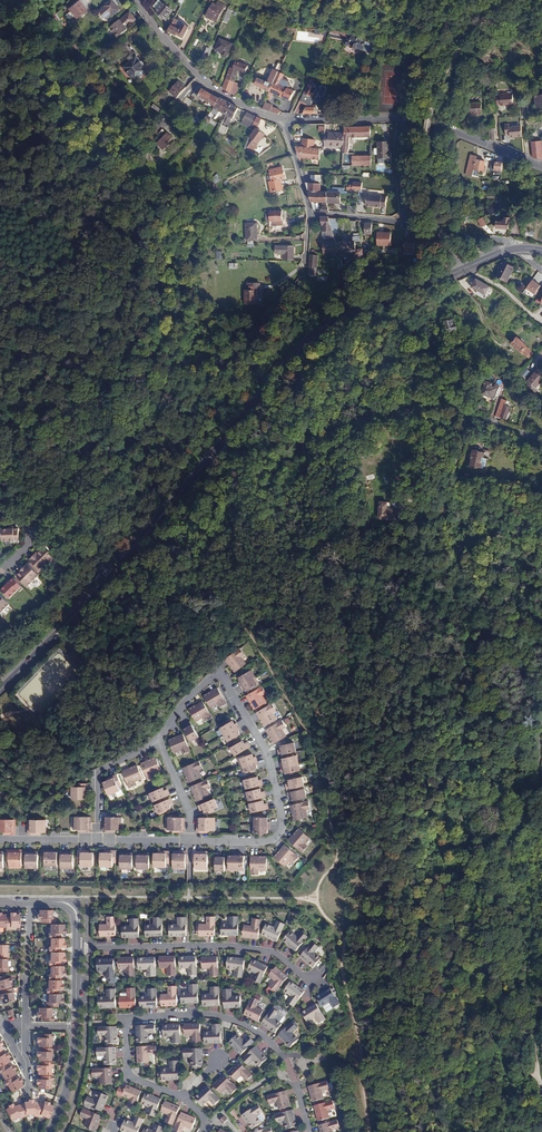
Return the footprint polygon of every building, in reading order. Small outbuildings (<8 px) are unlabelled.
[(67,9),(74,18),(84,10),(84,9),(86,7),(80,0),(79,0),(78,1),(77,1),(67,9)] [(105,6),(99,11),(105,18),(111,14),(112,16),(120,10),(112,0),(104,6),(105,6)] [(172,12),(159,1),(153,7),(157,11),(156,12),(165,20),(172,12)] [(219,18),(225,6),(217,2),(216,4),(218,5),(218,6),(216,5),(213,4),(206,18),(212,20),(217,23),(219,18)] [(232,11),(227,9),(224,17),(223,20),(227,22),(232,11)] [(109,28),(120,40),(125,36),(122,33),(127,29),(126,27),(136,20),(130,12),(120,20),(119,19),(109,28)] [(180,37),(183,38),(189,27),(183,24),(180,28),(175,25),(178,21),(176,20),(174,19),(171,24),(168,31),(176,36),(177,34),(181,36),(180,37)] [(339,31),(330,30),(329,33),(328,37),(346,41),(345,43),(346,45),(348,46),(350,45),(352,46),(353,47),(352,47),(353,48),(355,49),(356,49),(356,48),(357,48),(372,54),(372,52),(374,52),(374,47),(372,47),(373,44),(352,35),(339,31)] [(232,45),(219,39),(214,49),(221,53),(220,56),(225,58),(226,55),(227,56),(232,45)] [(200,64),(204,66),(210,51),(206,49),(200,64)] [(137,58),(123,68),(134,82),(148,72),(137,58)] [(230,68),(222,89),(236,96),(240,84),(235,83),(239,73),(245,75),(248,67),(236,62),(233,69),(230,68)] [(274,82),(278,72),(275,70),(274,70),(268,82),(265,81),(265,79),(260,77),(259,79),(258,78),(254,87),(269,93),(274,82)] [(285,75),(278,72),(274,82),(269,93),(266,98),(270,100),(273,94),(290,102),(295,91),(292,90),(292,89),(293,88),(295,83),(293,79),(284,77),(285,75)] [(169,91),(177,98),(186,88),(178,82),(169,91)] [(311,106),(312,106),(312,99),(317,89),(308,84),(299,103),(303,104),(305,105),(306,105),(307,105),(311,106)] [(327,88),(320,85),(318,87),(321,88),(318,96),(323,98),(327,88)] [(202,115),(206,118),(210,112),(211,112),(219,98),(202,88),(197,97),(203,100),(204,99),(210,103),(202,115)] [(500,95),(496,96),(496,105),(501,104),(501,106),(513,105),(513,93),(500,94),(500,95)] [(231,104),(219,98),(211,112),(210,112),(206,118),(204,120),(208,123),(211,119),(213,120),(220,111),(226,114),(231,104)] [(265,102),(263,109),(270,112),(272,107),(273,106),(265,102)] [(303,104),(299,103),(293,114),(298,114),(303,104)] [(465,105),(465,115),(481,114),(481,103),(469,103),(469,105),(465,105)] [(231,104),(226,114),(233,118),(238,108),(231,104)] [(302,114),(317,114),(317,111),(315,111),(315,107),(311,107),(311,106),(307,105),(302,114)] [(257,117),(247,112),(243,121),(253,125),(257,117)] [(261,119),(257,117),(253,125),(253,126),(257,127),(261,119)] [(222,121),(220,125),(227,128),(231,123),(224,119),(222,121)] [(257,129),(261,131),(266,121),(262,119),(257,129)] [(509,138),(521,137),(521,127),(509,128),(508,125),(504,125),(505,136),(509,136),(509,138)] [(343,143),(343,153),(348,153),(349,146),(350,138),(370,136),(370,126),(344,127),(344,134),(343,143)] [(253,140),(246,147),(251,150),(257,144),(264,135),(256,129),(250,138),(253,140)] [(157,144),(155,142),(148,150),(149,151),(151,153),(153,151),(159,145),(164,150),(168,146),(166,144),(172,138),(167,133),(161,140),(161,139),(157,144)] [(324,142),(343,143),(344,134),(329,133),(329,134),(325,134),(324,142)] [(303,147),(313,148),(314,139),(302,138),(302,143),(303,143),(303,147)] [(532,157),(541,161),(541,141),(531,142),(532,157)] [(377,142),(377,148),(377,154),(377,159),(389,159),(389,158),(394,158),(394,151),(392,151),(392,142),(377,142)] [(298,158),(319,161),(319,149),(313,148),(303,147),(301,147),(295,146),(297,153),(298,158)] [(159,155),(153,151),(151,153),(149,151),(144,157),(151,163),(159,155)] [(352,156),(352,166),(371,165),(371,155),(352,156)] [(466,174),(472,176),(474,170),(483,172),(485,162),(476,160),(477,157),(471,156),(466,174)] [(504,162),(495,162),(494,172),(503,173),(504,162)] [(268,177),(272,193),(284,190),(282,181),(286,180),(283,168),(270,171),(271,176),(268,177)] [(327,179),(327,175),(322,175),(313,175),(313,183),(306,183),(308,190),(311,201),(323,202),(326,202),(327,192),(320,191),(320,189),(322,189),(322,179),(327,179)] [(218,176),(212,180),(215,185),(221,180),(218,176)] [(353,182),(353,185),(347,185),(347,191),(359,191),(358,197),(362,197),(363,182),(353,182)] [(299,185),(294,185),(293,187),(297,208),(305,207),(299,185)] [(343,193),(344,189),(327,188),(327,192),(326,202),(333,203),(334,192),(343,193)] [(344,197),(343,193),(334,192),(333,203),(340,203),(340,197),(344,197)] [(382,196),(367,195),(366,205),(381,207),(381,206),(385,206),(386,197),(382,197),(382,196)] [(282,211),(270,212),(270,222),(273,222),(273,225),(283,224),(282,211)] [(328,217),(328,216),(320,217),(323,225),(322,230),(321,232),(322,237),(325,238),(326,238),(326,243),(324,243),(324,253),(336,253),(335,243),(331,228),(330,225),(328,217)] [(336,218),(328,217),(330,225),(336,226),(336,218)] [(510,232),(511,219),(505,219),(505,223),(497,222),(496,231),(510,232)] [(257,224),(246,225),(246,242),(248,242),(248,244),(253,244),(253,242),(258,241),(258,224),(257,224)] [(391,233),(377,233),(377,243),(391,243),(391,233)] [(336,253),(348,252),(347,241),(335,243),(336,253)] [(415,242),(405,242),(405,252),(414,253),(415,242)] [(276,254),(283,255),(283,261),(294,261),(294,255),(294,246),(276,246),(276,254)] [(359,262),(369,260),(369,252),(358,254),(359,262)] [(318,256),(310,256),(309,267),(317,268),(318,256)] [(503,261),(495,276),(506,282),(507,280),(510,282),(515,272),(512,271),(514,268),(507,265),(508,263),(503,261)] [(351,263),(353,273),(360,272),(359,262),(351,263)] [(492,289),(475,280),(470,289),(487,298),(492,289)] [(541,286),(533,280),(526,289),(534,295),(541,286)] [(246,290),(245,304),(256,304),(256,290),(256,283),(251,283),(251,286),(249,286),(249,290),(246,290)] [(453,320),(445,322),(447,332),(457,330),(457,329),(458,329),(457,325),(456,325),(454,325),(453,320)] [(514,341),(511,344),(521,353),(521,352),(526,356),(531,352),(526,347),(517,338),(515,340),(514,339),(513,340),(514,341)] [(524,382),(526,384),(525,385),(524,385),(528,389),(529,387),(534,392),(541,383),(541,378),(535,371),(524,382)] [(482,398),(484,399),(488,400),(491,401),(496,388),(487,384),(482,398)] [(531,394),(534,392),(529,387),(528,389),(524,385),(523,387),(531,394)] [(502,398),(495,417),(500,418),(500,417),(506,419),(510,408),(506,406),(508,401),(502,398)] [(481,460),(483,461),(484,455),(472,452),(470,461),(471,461),(469,468),(478,471),(479,469),(481,460)] [(487,462),(486,462),(483,461),(481,460),(479,469),(484,470),(485,471),(487,462)] [(397,520),(398,510),(389,508),(389,502),(379,501),(377,518),(397,520)] [(14,528),(9,529),(2,529),(2,541),(15,541),(15,543),(20,543),(19,528),(14,528)] [(45,545),(38,552),(39,554),(39,555),(39,556),(37,557),(36,556),(31,561),(40,572),(48,563),(49,564),(55,559),(50,555),(50,551),(45,545)] [(39,554),(38,552),(37,552),(29,560),(31,561),(36,556),(37,557),(39,556),(39,555),(39,554)] [(40,572),(31,561),(29,563),(38,573),(40,572)] [(39,575),(28,564),(25,567),(26,568),(23,572),(22,571),(16,576),(28,587),(39,575)] [(24,588),(14,578),(10,581),(7,585),(1,590),(10,599),(18,590),(20,592),(24,588)] [(0,594),(0,613),(10,604),(0,594)] [(240,648),(225,659),(235,672),(246,663),(241,657),(245,654),(240,648)] [(239,682),(241,686),(255,677),(251,670),(245,674),(242,675),(239,678),(241,681),(239,682)] [(255,677),(241,686),(242,689),(244,688),(247,691),(250,689),(253,688),(259,684),(255,677)] [(266,693),(262,686),(246,696),(254,710),(266,702),(262,695),(266,693)] [(226,704),(217,688),(203,696),(210,708),(218,704),(220,708),(226,704)] [(205,721),(212,717),(203,701),(189,709),(196,722),(203,717),(205,721)] [(276,710),(272,703),(256,713),(264,726),(277,719),(272,712),(276,710)] [(286,727),(282,720),(266,730),(274,744),(287,736),(282,729),(286,727)] [(191,741),(199,737),(190,721),(187,723),(189,727),(187,727),(184,729),(191,741)] [(224,735),(239,727),(237,723),(235,724),(233,721),(229,723),(226,725),(220,728),(224,735)] [(240,730),(239,727),(224,735),(228,742),(234,738),(237,736),(240,734),(239,731),(240,730)] [(190,750),(184,735),(169,741),(173,752),(181,749),(182,753),(190,750)] [(235,756),(250,747),(248,743),(245,745),(244,744),(243,741),(231,748),(235,756)] [(279,755),(296,751),(294,743),(281,746),(281,749),(282,751),(278,751),(279,755)] [(241,766),(257,761),(256,756),(253,757),(252,754),(249,755),(245,756),(238,759),(241,766)] [(281,763),(282,767),(298,763),(297,755),(290,757),(286,757),(282,758),(283,762),(281,763)] [(141,763),(148,780),(155,777),(153,773),(161,770),(156,757),(141,763)] [(195,762),(183,768),(189,782),(201,777),(198,770),(202,768),(200,761),(195,762)] [(258,764),(257,761),(241,766),(244,774),(251,771),(254,770),(257,769),(256,765),(258,764)] [(298,763),(282,767),(283,770),(285,770),(286,774),(290,773),(293,772),(300,770),(298,763)] [(137,765),(122,771),(130,788),(136,785),(135,781),(143,778),(137,765)] [(117,774),(109,777),(110,779),(106,780),(103,782),(108,795),(120,790),(119,787),(121,786),(117,774)] [(286,786),(287,790),(304,786),(302,776),(289,780),(289,783),(290,785),(286,786)] [(246,789),(263,785),(262,781),(259,781),(259,780),(258,777),(244,779),(246,789)] [(208,779),(190,787),(196,801),(209,796),(206,788),(210,786),(208,779)] [(86,800),(86,795),(86,791),(88,791),(88,784),(76,783),(76,787),(72,787),(72,799),(86,800)] [(164,790),(163,788),(153,792),(150,793),(153,802),(169,795),(168,791),(165,792),(164,790)] [(249,801),(266,797),(265,793),(262,793),(261,791),(260,788),(247,791),(249,801)] [(293,797),(293,801),(307,798),(305,788),(288,793),(289,796),(292,796),(293,797)] [(173,802),(171,798),(155,805),(158,813),(171,808),(170,805),(169,803),(173,802)] [(214,799),(198,806),(200,809),(203,808),(204,810),(205,813),(218,807),(214,799)] [(251,813),(269,809),(268,805),(264,806),(264,804),(263,800),(249,804),(251,813)] [(291,805),(294,820),(308,817),(306,809),(311,808),(309,801),(291,805)] [(72,829),(78,829),(79,829),(91,830),(91,822),(88,822),(88,817),(75,817),(75,824),(73,824),(72,829)] [(103,830),(116,830),(117,830),(121,830),(121,825),(119,825),(119,817),(106,817),(106,823),(104,823),(103,830)] [(185,830),(185,823),(182,823),(182,817),(168,817),(168,825),(166,825),(166,830),(172,830),(185,830)] [(197,830),(209,830),(215,830),(215,825),(213,825),(213,818),(200,817),(200,823),(197,823),(197,827),(197,830)] [(16,833),(16,825),(13,825),(13,820),(0,820),(0,823),(0,832),(3,832),(16,833)] [(31,826),(28,825),(28,833),(41,833),(46,833),(47,828),(44,827),(44,820),(31,820),(31,826)] [(299,828),(288,841),(302,853),(308,846),(304,843),(310,837),(299,828)] [(285,845),(274,856),(285,866),(290,860),(293,863),(299,857),(285,845)] [(17,850),(10,850),(9,862),(9,868),(15,868),(15,866),(22,866),(22,853),(17,853),(17,850)] [(49,850),(42,850),(42,863),(45,863),(45,866),(58,866),(58,852),(53,853),(49,852),(49,850)] [(85,852),(85,850),(78,850),(78,863),(81,863),(80,866),(93,866),(93,853),(89,853),(85,852)] [(116,863),(116,851),(109,851),(108,853),(104,853),(100,853),(100,866),(113,866),(113,863),(116,863)] [(183,851),(179,851),(178,851),(178,854),(173,853),(173,867),(180,867),(180,869),(185,869),(185,863),(186,851),(183,851)] [(195,851),(195,863),(195,869),(200,869),(200,867),(208,867),(208,854),(202,854),(202,851),(200,851),(195,851)] [(32,852),(26,852),(26,868),(38,868),(38,854),(32,854),(32,852)] [(68,852),(61,852),(61,868),(74,868),(74,854),(68,854),(68,852)] [(166,863),(170,863),(170,852),(162,852),(162,853),(158,853),(154,853),(153,867),(166,867),(166,863)] [(133,869),(133,853),(126,853),(126,855),(120,855),(120,868),(133,869)] [(137,869),(150,869),(150,853),(143,853),(143,855),(136,855),(137,869)] [(225,871),(225,857),(222,857),(220,857),(219,854),(215,853),(215,870),(225,871)] [(228,870),(236,870),(237,853),(233,853),(232,855),(229,855),(229,859),(228,863),(228,870)] [(237,853),(236,870),(244,870),(244,863),(244,859),(245,855),(241,855),(240,853),(237,853)] [(251,856),(251,874),(258,874),(258,870),(267,870),(267,856),(251,856)] [(52,910),(39,910),(39,915),(38,915),(38,920),(42,920),(44,920),(44,923),(53,924),(53,919),(52,919),(52,911),(52,910)] [(11,928),(19,928),(19,915),(15,916),(14,914),(10,913),(10,918),(10,920),(6,920),(6,923),(6,929),(11,929),(11,928)] [(100,935),(116,935),(115,916),(108,916),(108,924),(100,924),(100,935)] [(199,935),(215,935),(215,916),(207,916),(207,924),(199,924),(199,935)] [(145,936),(163,935),(162,917),(154,917),(154,924),(145,924),(145,936)] [(170,936),(187,935),(186,917),(178,917),(178,925),(169,925),(170,936)] [(221,935),(238,935),(238,917),(231,917),(230,924),(222,924),(221,935)] [(122,937),(139,937),(139,918),(131,918),(131,926),(122,926),(122,937)] [(243,936),(258,939),(261,920),(253,919),(252,927),(244,926),(243,936)] [(262,935),(277,942),(285,925),(278,921),(275,928),(266,925),(262,935)] [(63,925),(50,925),(50,933),(49,933),(49,938),(56,938),(58,938),(58,934),(61,934),(65,934),(65,929),(63,929),(63,925)] [(283,940),(296,951),(308,937),(302,932),(297,937),(290,931),(283,940)] [(56,939),(51,938),(50,947),(49,947),(49,952),(56,952),(58,952),(58,948),(60,948),(65,948),(65,943),(63,943),(63,939),(60,939),(56,939)] [(314,968),(320,960),(321,959),(315,953),(319,947),(314,942),(301,957),(314,968)] [(0,945),(0,958),(2,958),(8,958),(8,954),(6,954),(6,945),(0,945)] [(56,952),(50,952),(50,962),(49,962),(49,966),(56,966),(58,966),(58,962),(60,962),(65,962),(65,957),(63,957),(63,953),(60,953),(56,952)] [(168,976),(176,976),(175,956),(159,957),(160,968),(167,967),(168,976)] [(189,975),(197,975),(196,957),(179,957),(180,968),(189,968),(189,975)] [(211,977),(219,976),(218,957),(202,958),(202,969),(210,968),(211,977)] [(235,977),(243,978),(245,959),(228,957),(227,968),(236,970),(235,977)] [(126,977),(135,977),(134,958),(118,958),(118,969),(126,969),(126,977)] [(147,977),(156,976),(155,958),(138,958),(138,970),(147,969),(147,977)] [(8,972),(8,968),(6,968),(7,959),(2,959),(0,959),(0,972),(8,972)] [(106,978),(115,978),(114,959),(97,960),(97,971),(106,971),(106,978)] [(253,980),(260,984),(268,967),(252,960),(248,970),(256,974),(253,980)] [(56,966),(50,966),(50,975),(48,975),(48,979),(56,979),(58,979),(58,976),(61,976),(64,976),(65,971),(63,971),(63,966),(61,966),(56,966)] [(269,987),(275,992),(288,978),(276,967),(269,975),(275,981),(269,987)] [(3,976),(1,977),(4,989),(5,989),(10,987),(9,983),(11,983),(10,978),(6,979),(4,980),(3,976)] [(56,980),(48,980),(48,989),(47,989),(46,993),(53,993),(56,993),(55,990),(58,990),(62,989),(62,985),(61,985),(61,980),(56,980)] [(287,1002),(294,1007),(301,997),(305,992),(291,982),(284,990),(292,996),(287,1002)] [(181,1003),(199,1003),(198,984),(189,985),(190,992),(180,993),(181,1003)] [(161,1006),(177,1006),(177,986),(168,987),(169,994),(161,995),(161,1006)] [(202,1006),(220,1005),(219,986),(211,987),(211,995),(202,995),(202,1006)] [(5,990),(4,990),(8,1003),(14,1001),(12,994),(14,993),(13,988),(5,990)] [(119,1008),(136,1007),(135,988),(127,988),(127,997),(119,997),(119,1008)] [(140,1008),(157,1007),(157,988),(148,989),(148,996),(140,997),(140,999),(140,1006),(140,1008)] [(331,988),(316,998),(322,1007),(329,1002),(334,1008),(341,1004),(331,988)] [(98,1008),(116,1007),(115,989),(107,989),(107,997),(98,997),(98,1008)] [(223,989),(224,1008),(241,1007),(241,996),(232,997),(231,989),(223,989)] [(53,994),(48,994),(48,1003),(46,1003),(46,1007),(55,1007),(56,1004),(58,1004),(62,1004),(62,999),(61,999),(61,994),(58,994),(53,994)] [(252,997),(244,1015),(259,1021),(263,1011),(256,1008),(260,1000),(252,997)] [(319,1024),(326,1020),(316,1004),(302,1013),(307,1022),(315,1017),(319,1024)] [(51,1008),(38,1008),(38,1012),(37,1012),(37,1017),(41,1018),(43,1018),(43,1021),(53,1021),(53,1018),(51,1018),(51,1008)] [(273,1008),(262,1023),(275,1033),(282,1024),(275,1018),(279,1013),(273,1008)] [(292,1022),(279,1035),(290,1048),(299,1040),(293,1033),(298,1028),(297,1027),(293,1023),(292,1022)] [(201,1043),(200,1024),(184,1025),(184,1036),(192,1036),(193,1044),(198,1043),(201,1043)] [(222,1043),(221,1024),(213,1024),(213,1032),(204,1033),(204,1044),(222,1043)] [(155,1033),(155,1025),(144,1025),(136,1026),(137,1043),(148,1042),(148,1033),(155,1033)] [(181,1044),(180,1025),(163,1026),(163,1037),(172,1037),(173,1044),(181,1044)] [(117,1044),(117,1027),(98,1027),(98,1035),(106,1035),(106,1044),(117,1044)] [(241,1055),(254,1042),(249,1036),(244,1041),(237,1034),(229,1042),(241,1055)] [(40,1039),(36,1039),(36,1043),(38,1043),(38,1047),(40,1047),(45,1047),(50,1047),(50,1040),(52,1040),(52,1035),(45,1035),(43,1035),(43,1039),(40,1039)] [(157,1051),(157,1046),(137,1047),(138,1063),(149,1062),(149,1055),(157,1054),(157,1051)] [(242,1059),(248,1065),(253,1060),(259,1067),(267,1059),(256,1046),(242,1059)] [(116,1065),(115,1047),(97,1048),(97,1056),(104,1056),(105,1065),(116,1065)] [(203,1065),(202,1048),(201,1048),(183,1049),(183,1057),(191,1057),(191,1066),(203,1065)] [(40,1053),(36,1053),(35,1057),(38,1057),(38,1061),(50,1061),(50,1054),(52,1054),(52,1049),(45,1049),(43,1049),(43,1053),(40,1053)] [(9,1062),(7,1058),(8,1058),(6,1053),(2,1055),(0,1057),(0,1066),(2,1066),(7,1063),(9,1062)] [(162,1080),(179,1080),(178,1061),(170,1062),(171,1069),(161,1069),(162,1080)] [(45,1075),(50,1075),(50,1067),(52,1067),(52,1063),(43,1062),(43,1066),(40,1066),(36,1066),(35,1071),(37,1071),(37,1075),(40,1075),(45,1075)] [(247,1081),(253,1075),(240,1062),(228,1073),(235,1081),(241,1076),(247,1081)] [(15,1074),(13,1071),(15,1070),(13,1066),(9,1067),(6,1069),(5,1066),(2,1067),(0,1069),(0,1073),(4,1080),(8,1078),(13,1075),(15,1074)] [(111,1068),(92,1069),(92,1077),(100,1077),(100,1085),(112,1084),(111,1068)] [(231,1094),(238,1089),(224,1075),(213,1086),(220,1094),(226,1089),(231,1094)] [(37,1085),(37,1089),(38,1089),(45,1089),(50,1089),(50,1080),(52,1080),(52,1076),(45,1077),(42,1077),(43,1080),(40,1080),(36,1080),(35,1085),(37,1085)] [(19,1088),(22,1086),(20,1083),(21,1082),(19,1078),(15,1080),(13,1081),(11,1078),(9,1079),(4,1082),(6,1086),(7,1085),(11,1092),(19,1088)] [(328,1081),(309,1086),(313,1102),(324,1099),(322,1091),(330,1089),(328,1081)] [(130,1099),(127,1106),(135,1109),(142,1092),(127,1086),(123,1096),(130,1099)] [(214,1105),(220,1100),(208,1086),(195,1098),(203,1106),(209,1100),(214,1105)] [(84,1104),(101,1112),(108,1095),(98,1091),(94,1100),(87,1097),(84,1104)] [(277,1101),(280,1109),(290,1106),(286,1091),(267,1096),(269,1104),(277,1101)] [(150,1107),(147,1114),(154,1117),(162,1100),(145,1093),(141,1104),(150,1107)] [(24,1103),(25,1115),(34,1114),(33,1100),(28,1100),(28,1103),(24,1103)] [(333,1100),(314,1106),(319,1121),(330,1118),(328,1110),(335,1108),(333,1100)] [(165,1122),(173,1125),(180,1107),(165,1101),(160,1111),(168,1114),(165,1122)] [(39,1115),(48,1119),(52,1107),(48,1105),(49,1104),(45,1102),(39,1115)] [(5,1110),(11,1121),(19,1117),(12,1104),(7,1106),(8,1108),(5,1110)] [(263,1111),(258,1104),(243,1115),(252,1129),(262,1123),(257,1115),(263,1111)] [(95,1131),(101,1116),(83,1108),(80,1116),(87,1119),(84,1126),(95,1131)] [(298,1126),(293,1110),(275,1115),(277,1123),(284,1121),(287,1129),(298,1126)] [(193,1127),(195,1122),(196,1119),(181,1113),(174,1131),(177,1131),(182,1131),(184,1126),(192,1129),(193,1127)] [(123,1125),(121,1130),(126,1131),(139,1131),(144,1119),(136,1116),(134,1123),(125,1120),(123,1125)] [(338,1120),(319,1125),(321,1131),(333,1131),(333,1130),(340,1127),(338,1120)]
